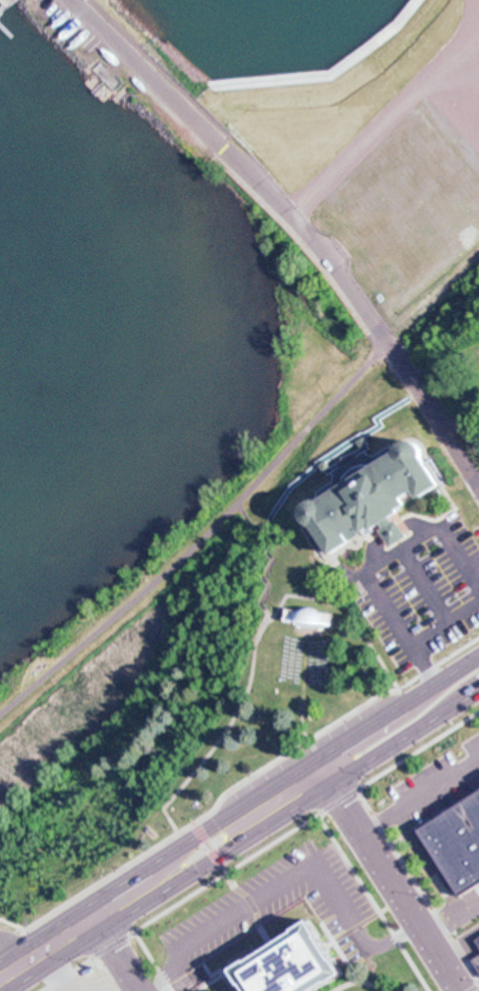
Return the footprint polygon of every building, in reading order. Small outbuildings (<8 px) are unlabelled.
[(311,506),(421,439),(454,498),(417,519),(344,561),(311,506)] [(338,612),(336,626),(292,622),(294,608),(338,612)] [(426,832),(478,800),(478,888),(466,896),(426,832)] [(242,990),(328,990),(352,976),(319,923),(233,977),(242,990)]
